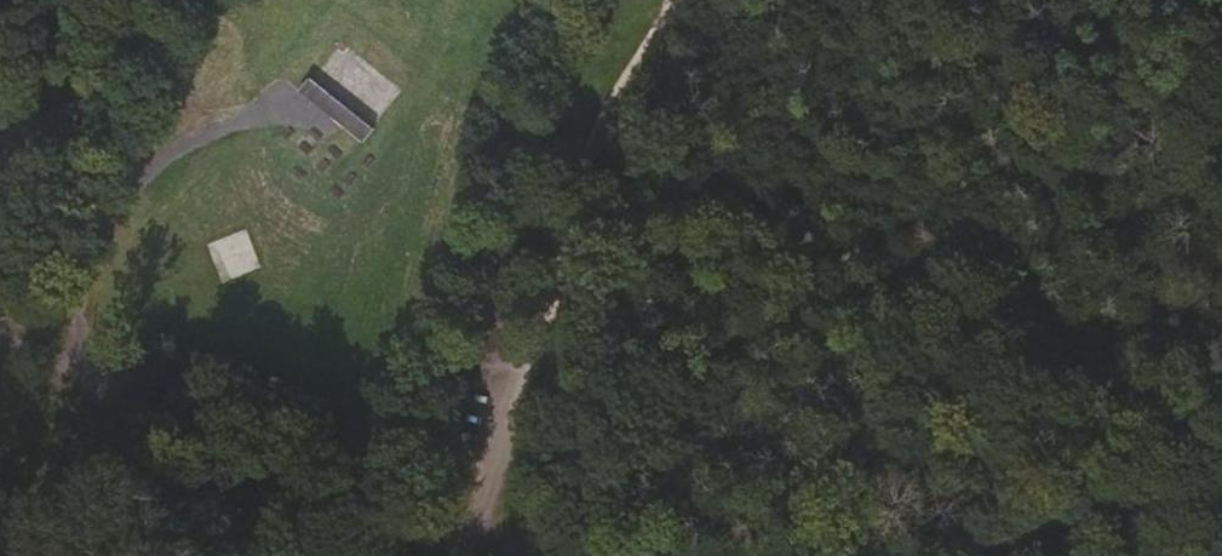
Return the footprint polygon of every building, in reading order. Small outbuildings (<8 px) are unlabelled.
[(376,123),(313,74),(298,93),(362,142),(376,123)] [(0,159),(0,196),(14,165),(0,159)]
